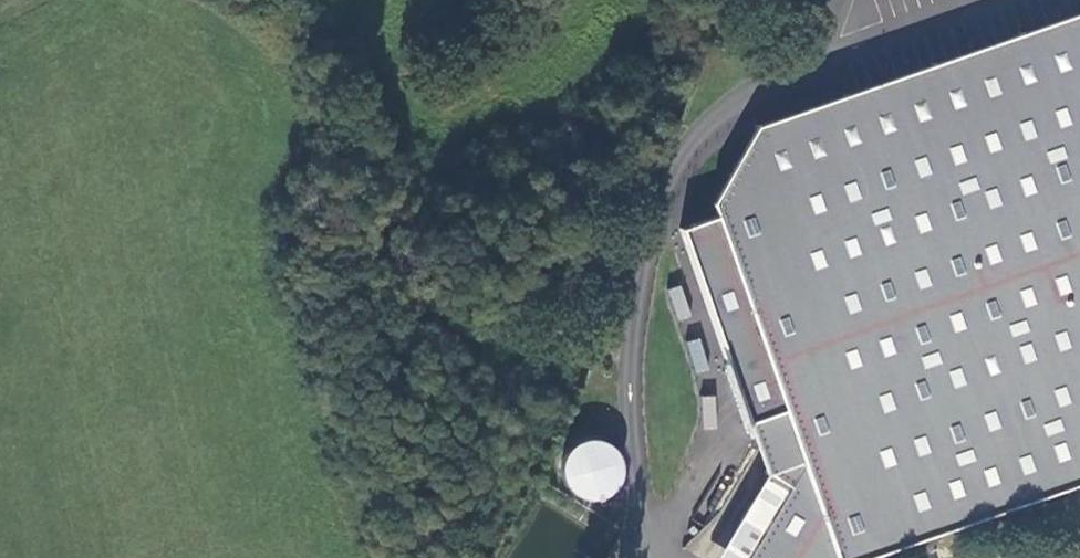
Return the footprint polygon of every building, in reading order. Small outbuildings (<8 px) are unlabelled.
[(1077,485),(1079,484),(1079,16),(796,116),(784,120),(782,120),(756,129),(712,204),(716,217),(680,229),(717,344),(718,348),(761,478),(719,553),(718,555),(717,557),(867,557),(1077,485)] [(605,497),(611,492),(617,483),(619,473),(618,463),(613,454),(606,447),(597,443),(586,442),(577,444),(568,450),(562,458),(559,466),(559,475),(561,483),(565,491),(572,497),(574,498),(579,500),(588,502),(597,501),(605,497)]
